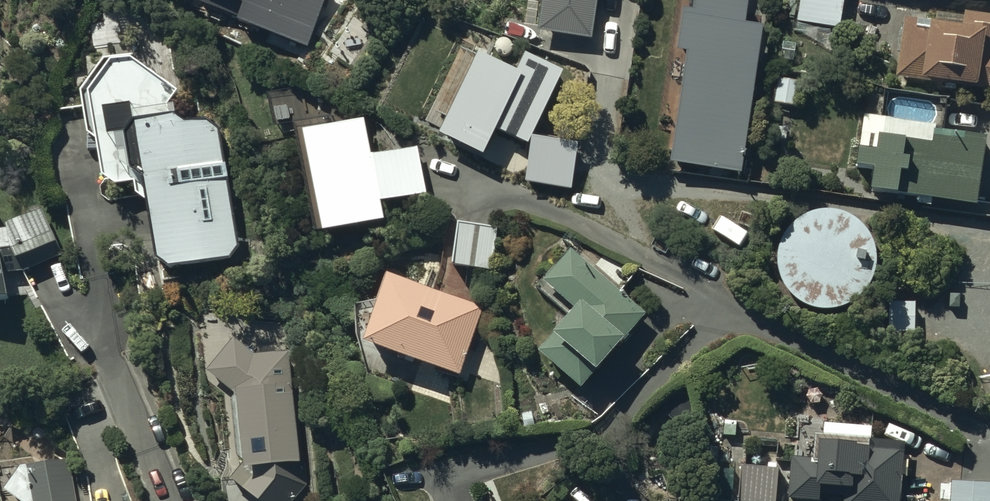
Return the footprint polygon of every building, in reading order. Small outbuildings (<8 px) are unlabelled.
[(537,22),(594,31),(599,0),(541,0),(537,22)] [(674,21),(680,22),(677,39),(688,40),(685,63),(669,61),(661,119),(675,121),(671,153),(743,163),(764,15),(746,12),(747,0),(677,0),(674,21)] [(797,18),(839,24),(843,0),(800,0),(797,18)] [(932,13),(931,21),(905,17),(896,78),(939,84),(940,79),(972,84),(971,88),(989,91),(989,13),(964,9),(963,18),(932,13)] [(510,48),(470,30),(430,120),(482,144),(491,125),(526,140),(567,50),(519,28),(510,48)] [(135,56),(105,59),(85,92),(89,134),(102,143),(106,172),(116,181),(139,181),(139,191),(153,204),(162,253),(173,263),(233,259),(243,247),(223,130),(209,117),(190,119),(180,112),(178,97),(181,91),(135,56)] [(795,102),(800,74),(779,70),(774,98),(795,102)] [(336,81),(300,89),(306,114),(297,116),(324,238),(384,225),(381,213),(426,204),(415,155),(396,160),(394,150),(371,155),(364,127),(348,131),(336,81)] [(974,196),(984,128),(934,121),(935,117),(862,106),(854,157),(873,159),(870,177),(898,181),(897,185),(974,196)] [(837,206),(833,205),(829,205),(825,205),(820,205),(816,206),(811,207),(807,208),(803,210),(799,212),(796,214),(792,217),(789,220),(786,223),(783,227),(781,231),(779,235),(777,239),(776,243),(775,248),(775,252),(775,256),(775,261),(776,265),(777,269),(778,274),(780,278),(782,282),(784,285),(787,289),(790,292),(794,295),(797,298),(801,300),(805,302),(809,304),(813,305),(818,306),(822,306),(826,306),(831,306),(835,305),(840,304),(844,302),(848,301),(852,298),(855,296),(859,293),(862,289),(864,286),(867,282),(869,278),(871,274),(872,270),(873,266),(874,261),(874,257),(874,252),(874,248),(873,243),(871,239),(870,235),(868,231),(866,227),(863,223),(860,220),(857,217),(853,214),(850,212),(846,210),(841,208),(837,206)] [(497,220),(458,215),(453,259),(492,264),(497,220)] [(12,301),(7,269),(18,267),(24,282),(63,268),(45,218),(10,230),(11,235),(0,236),(0,303),(12,301)] [(571,240),(543,270),(573,298),(555,317),(560,322),(541,343),(581,380),(648,309),(618,280),(627,271),(610,254),(599,266),(571,240)] [(461,368),(486,300),(390,265),(364,333),(461,368)] [(232,329),(207,362),(231,385),(239,452),(229,471),(263,500),(289,500),(307,481),(308,470),(284,452),(296,450),(284,346),(254,345),(232,329)] [(792,451),(789,493),(822,496),(822,491),(845,493),(844,500),(898,500),(904,436),(871,433),(872,421),(825,417),(824,432),(821,431),(821,434),(815,434),(814,453),(792,451)] [(776,499),(779,461),(742,458),(740,496),(776,499)] [(68,460),(25,465),(5,495),(13,500),(76,500),(68,460)] [(953,475),(953,481),(941,480),(940,496),(942,496),(941,500),(989,500),(989,477),(953,475)]
